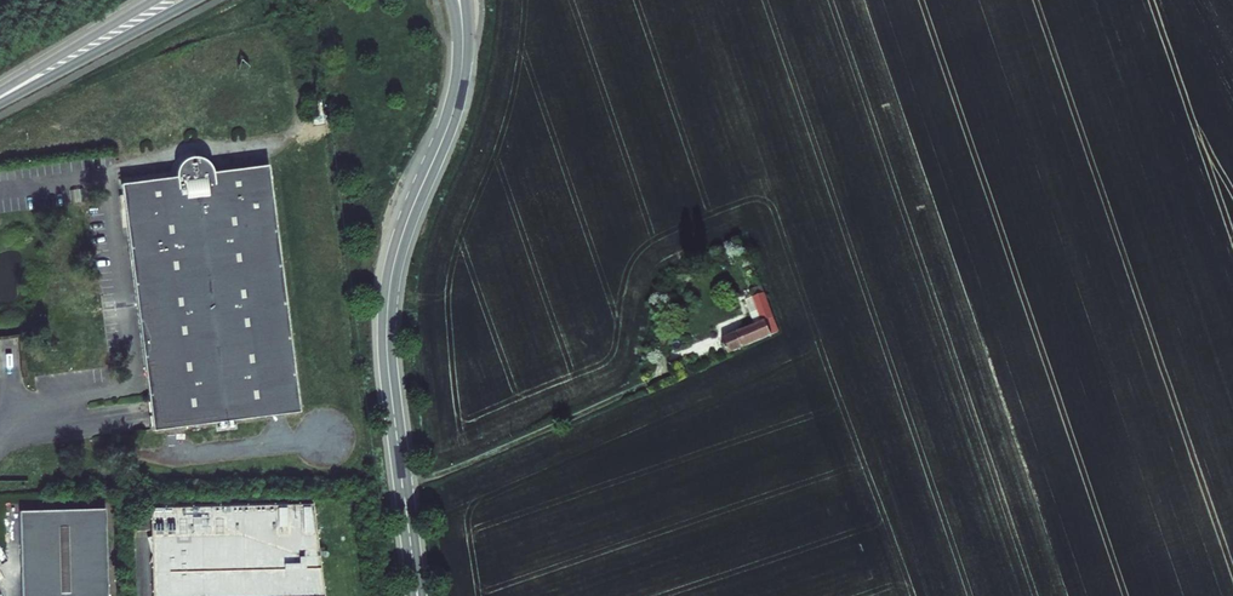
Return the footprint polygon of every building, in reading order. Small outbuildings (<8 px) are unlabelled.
[(177,176),(121,183),(153,431),(299,412),(268,165),(213,172),(212,169),(210,164),(208,161),(204,158),(199,156),(194,156),(190,156),(187,158),(183,160),(179,164),(177,169),(176,173),(177,176)] [(729,352),(778,332),(764,292),(746,298),(754,323),(722,336),(729,352)] [(664,334),(659,353),(668,355),(672,336),(664,334)] [(311,504),(149,508),(151,595),(322,595),(311,504)] [(20,512),(23,595),(108,595),(106,509),(20,512)]
